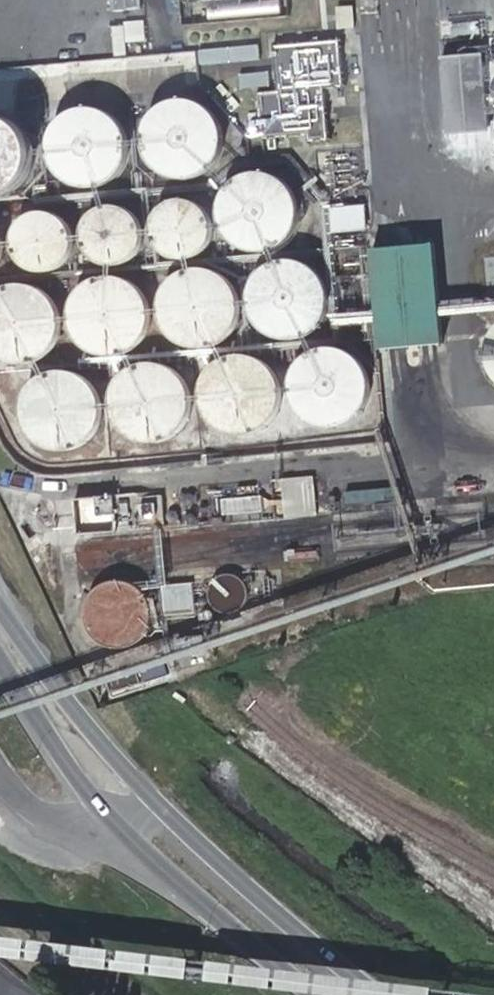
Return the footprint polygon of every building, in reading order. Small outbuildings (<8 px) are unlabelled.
[(253,84),(232,85),(235,135),(278,133),(278,141),(302,139),(299,89),(325,88),(322,40),(251,44),(253,84)] [(440,56),(446,132),(489,129),(484,53),(440,56)] [(224,150),(224,136),(220,123),(211,112),(199,104),(186,100),(172,101),(159,107),(149,116),(142,128),(139,142),(141,155),(147,168),(157,177),(170,184),(184,185),(198,182),(210,175),(219,164),(224,150)] [(103,112),(90,109),(76,110),(64,115),(53,125),(47,138),(45,152),(48,166),(55,179),(67,188),(80,193),(95,192),(108,187),(119,179),(126,167),(129,154),(128,141),(123,129),(114,119),(103,112)] [(0,116),(0,199),(3,199),(17,194),(27,185),(35,174),(38,161),(37,148),(32,135),(23,125),(11,118),(0,116)] [(282,252),(294,244),(302,233),(307,220),(307,207),(303,193),(294,182),(282,173),(268,170),(254,171),(240,177),(230,187),(223,200),(221,214),(224,229),(232,240),(242,249),(255,254),(269,255),(282,252)] [(162,250),(167,256),(172,259),(177,262),(183,263),(189,264),(195,263),(201,261),(206,258),(211,254),(214,249),(217,243),(218,237),(218,231),(217,225),(214,218),(209,212),(203,207),(195,204),(187,203),(179,204),(172,207),(166,212),(161,219),(158,226),(157,234),(158,242),(162,250)] [(369,205),(334,205),(334,230),(368,230),(369,205)] [(94,219),(91,226),(89,232),(89,239),(90,245),(92,252),(96,257),(101,261),(106,265),(113,267),(119,268),(126,267),(132,265),(138,261),(142,257),(147,251),(149,243),(150,236),(148,229),(145,222),(141,216),(135,211),(128,208),(120,207),(113,207),(106,210),(99,214),(94,219)] [(21,256),(26,262),(30,266),(36,269),(41,271),(48,272),(54,271),(59,269),(65,267),(70,263),(73,258),(76,253),(78,247),(79,241),(78,235),(76,229),(72,223),(68,218),(62,214),(55,211),(48,211),(41,211),(34,214),(28,218),(23,223),(20,229),(18,236),(17,243),(19,250),(21,256)] [(1,268),(6,262),(9,254),(11,246),(10,238),(7,230),(3,224),(0,222),(0,268),(1,268)] [(444,345),(435,244),(370,250),(379,351),(444,345)] [(289,346),(302,344),(314,337),(324,327),(329,314),(330,300),(326,287),(318,276),(307,268),(294,264),(281,264),(268,269),(258,277),(250,289),(247,302),(248,315),(254,328),(263,338),(275,344),(289,346)] [(181,276),(172,285),(170,287),(165,296),(162,306),(162,316),(163,321),(165,326),(170,335),(173,339),(176,343),(182,346),(185,348),(195,351),(205,352),(215,351),(220,349),(229,344),(236,336),(239,332),(243,322),(244,312),(243,302),(241,297),(239,292),(233,284),(225,277),(221,274),(211,271),(200,271),(191,272),(181,276)] [(113,358),(123,355),(128,354),(132,351),(140,345),(146,337),(150,327),(151,322),(151,312),(150,307),(146,297),(144,293),(137,285),(133,282),(124,278),(113,276),(103,276),(94,279),(85,285),(78,292),(72,301),(70,311),(70,316),(70,321),(72,332),(74,336),(80,345),(84,348),(93,354),(98,355),(108,358),(113,358)] [(38,283),(30,281),(22,280),(15,281),(7,284),(0,288),(0,355),(6,358),(14,361),(22,362),(30,362),(38,360),(46,356),(52,351),(58,344),(62,337),(64,329),(65,321),(64,313),(61,305),(57,298),(52,291),(45,286),(38,283)] [(488,343),(486,358),(489,372),(493,380),(493,331),(488,343)] [(342,433),(355,426),(364,417),(370,405),(372,392),(370,378),(363,366),(352,356),(338,351),(324,350),(310,354),(299,363),(291,375),(287,389),(289,404),(295,416),(304,426),(316,432),(329,434),(342,433)] [(234,362),(226,363),(219,366),(213,370),(208,376),(203,382),(200,389),(198,396),(198,404),(199,412),(202,419),(206,425),(211,431),(217,436),(223,439),(231,441),(238,442),(246,442),(254,439),(261,435),(267,430),(273,424),(276,416),(279,408),(279,400),(278,392),(275,384),(271,377),(265,371),(258,367),(251,363),(243,362),(234,362)] [(190,422),(193,414),(193,405),(192,397),(190,390),(185,382),(180,376),(173,372),(166,368),(158,366),(149,366),(141,368),(134,371),(127,375),(121,381),(117,388),(114,396),(112,404),(113,413),(115,421),(119,429),(125,436),(132,441),(139,445),(148,446),(157,447),(165,445),(173,441),(180,436),(186,430),(190,422)] [(34,381),(29,387),(25,394),(22,402),(21,409),(21,417),(23,425),(27,432),(31,438),(37,444),(44,448),(51,450),(59,452),(67,451),(75,449),(82,446),(88,441),(94,435),(98,429),(101,421),(102,413),(101,405),(100,398),(96,390),(91,384),(85,379),(79,375),(71,372),(63,371),(55,371),(47,373),(40,377),(34,381)] [(283,478),(287,517),(320,514),(316,475),(283,478)] [(87,596),(104,636),(132,624),(114,584),(87,596)] [(193,612),(190,587),(165,591),(168,615),(193,612)]
